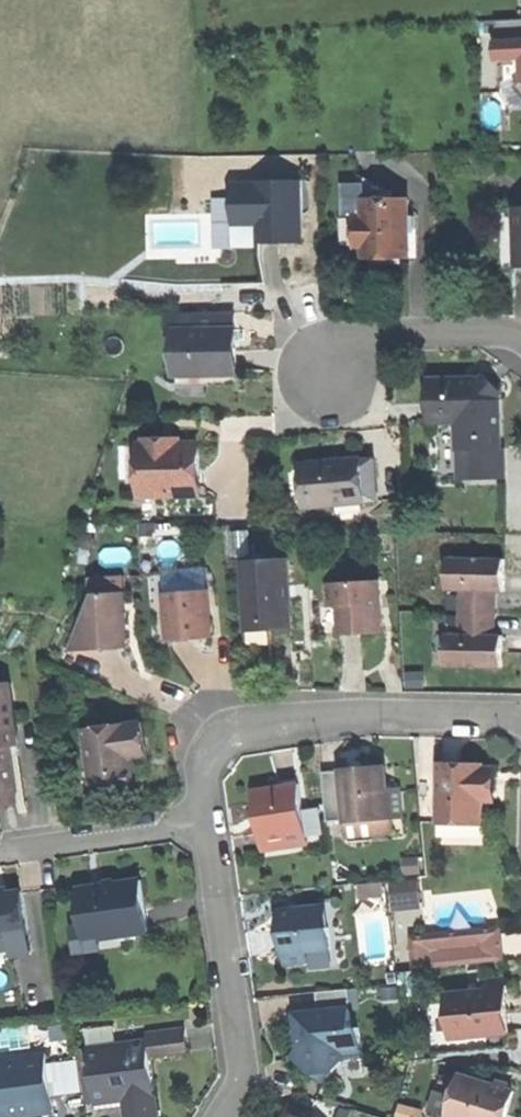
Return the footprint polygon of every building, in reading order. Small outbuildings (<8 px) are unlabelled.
[(495,42),(497,62),(515,60),(517,79),(520,79),(520,40),(495,42)] [(257,223),(258,243),(276,243),(299,242),(298,219),(304,218),(303,183),(232,185),(233,223),(257,223)] [(352,217),(357,217),(365,217),(365,202),(365,184),(352,184),(352,217)] [(384,254),(411,254),(411,201),(365,202),(365,217),(357,217),(357,247),(366,247),(366,254),(384,254)] [(501,270),(517,270),(517,212),(500,212),(501,270)] [(233,244),(258,243),(257,223),(233,223),(233,244)] [(237,332),(176,332),(176,376),(237,376),(237,356),(237,332)] [(237,385),(237,376),(176,376),(176,385),(237,385)] [(487,381),(482,388),(500,401),(505,394),(495,387),(487,381)] [(430,384),(430,427),(458,426),(458,452),(473,451),(474,481),(508,480),(507,448),(502,448),(501,402),(500,401),(482,388),(476,383),(430,384)] [(148,437),(148,446),(179,446),(179,437),(161,437),(148,437)] [(125,493),(142,493),(142,446),(124,446),(125,493)] [(148,446),(142,446),(142,493),(199,493),(199,446),(179,446),(148,446)] [(459,481),(474,481),(473,451),(458,452),(459,481)] [(337,457),(313,457),(312,503),(368,504),(369,458),(337,457)] [(506,562),(448,562),(448,591),(463,591),(463,616),(491,616),(491,595),(498,595),(498,592),(506,591),(506,562)] [(245,565),(247,625),(270,624),(270,630),(280,629),(294,629),(292,600),(285,600),(284,588),(292,588),(291,563),(245,565)] [(151,593),(162,593),(206,591),(215,591),(206,568),(158,569),(151,593)] [(97,580),(98,597),(126,596),(125,579),(97,580)] [(341,609),(342,636),(361,635),(383,634),(381,583),(329,586),(330,609),(341,609)] [(206,591),(162,593),(164,640),(186,640),(208,639),(206,591)] [(107,651),(129,650),(126,596),(98,597),(92,608),(69,653),(107,651)] [(491,630),(491,616),(463,616),(464,637),(447,637),(447,667),(505,667),(505,637),(498,637),(491,630)] [(271,648),(270,630),(248,631),(248,649),(271,648)] [(0,686),(0,809),(14,807),(6,750),(13,749),(20,749),(11,685),(0,686)] [(142,725),(86,733),(94,793),(134,787),(132,773),(130,761),(139,760),(147,759),(142,725)] [(21,806),(13,749),(6,750),(14,807),(21,806)] [(29,816),(20,749),(13,749),(21,806),(22,817),(29,816)] [(140,766),(139,760),(130,761),(132,773),(141,772),(140,766)] [(442,767),(441,824),(484,825),(484,804),(485,790),(491,790),(491,768),(442,767)] [(365,772),(343,773),(346,822),(405,818),(403,793),(388,794),(386,770),(365,772)] [(328,823),(346,822),(343,773),(324,775),(328,823)] [(299,788),(255,794),(258,820),(260,836),(268,835),(270,852),(307,847),(305,830),(303,815),(299,788)] [(310,814),(303,815),(305,830),(312,829),(310,814)] [(262,853),(270,852),(268,835),(260,836),(262,853)] [(107,885),(79,889),(83,926),(83,928),(93,927),(95,940),(121,937),(150,934),(143,881),(107,885)] [(362,885),(363,895),(386,892),(386,883),(362,885)] [(391,888),(394,907),(412,905),(409,885),(391,888)] [(12,948),(11,941),(31,938),(25,893),(0,896),(0,950),(12,948)] [(325,907),(279,911),(281,937),(283,958),(286,957),(287,968),(311,966),(310,953),(334,951),(332,926),(326,926),(325,907)] [(123,949),(121,937),(95,940),(85,942),(83,928),(83,926),(71,927),(74,954),(123,949)] [(85,942),(95,940),(93,927),(83,928),(85,942)] [(31,938),(11,941),(12,948),(0,950),(0,959),(33,955),(31,938)] [(433,953),(434,969),(500,963),(499,947),(433,953)] [(489,993),(448,997),(450,1022),(459,1021),(461,1041),(509,1036),(507,1015),(502,1016),(500,999),(510,998),(508,981),(488,983),(489,993)] [(297,1054),(320,1080),(342,1061),(359,1059),(356,1029),(349,1029),(345,989),(326,991),(328,1009),(321,1017),(310,1029),(306,1034),(307,1045),(297,1054)] [(510,1005),(510,998),(500,999),(502,1016),(507,1015),(511,1015),(510,1005)] [(306,1025),(310,1029),(321,1017),(317,1013),(311,1020),(306,1025)] [(452,1041),(461,1041),(459,1021),(450,1022),(452,1041)] [(148,1037),(149,1044),(151,1057),(189,1052),(187,1032),(148,1037)] [(90,1051),(96,1102),(124,1098),(125,1104),(127,1116),(159,1116),(151,1057),(149,1044),(90,1051)] [(0,1062),(0,1116),(8,1116),(53,1111),(47,1057),(0,1062)] [(444,1116),(455,1116),(465,1083),(442,1076),(431,1113),(444,1116)] [(467,1079),(465,1083),(455,1116),(508,1116),(509,1115),(515,1093),(511,1092),(497,1088),(467,1079)] [(499,1082),(497,1088),(511,1092),(513,1086),(499,1082)] [(113,1105),(125,1104),(124,1098),(96,1102),(97,1107),(113,1105)] [(286,1116),(292,1116),(294,1109),(289,1108),(287,1112),(286,1116)]
